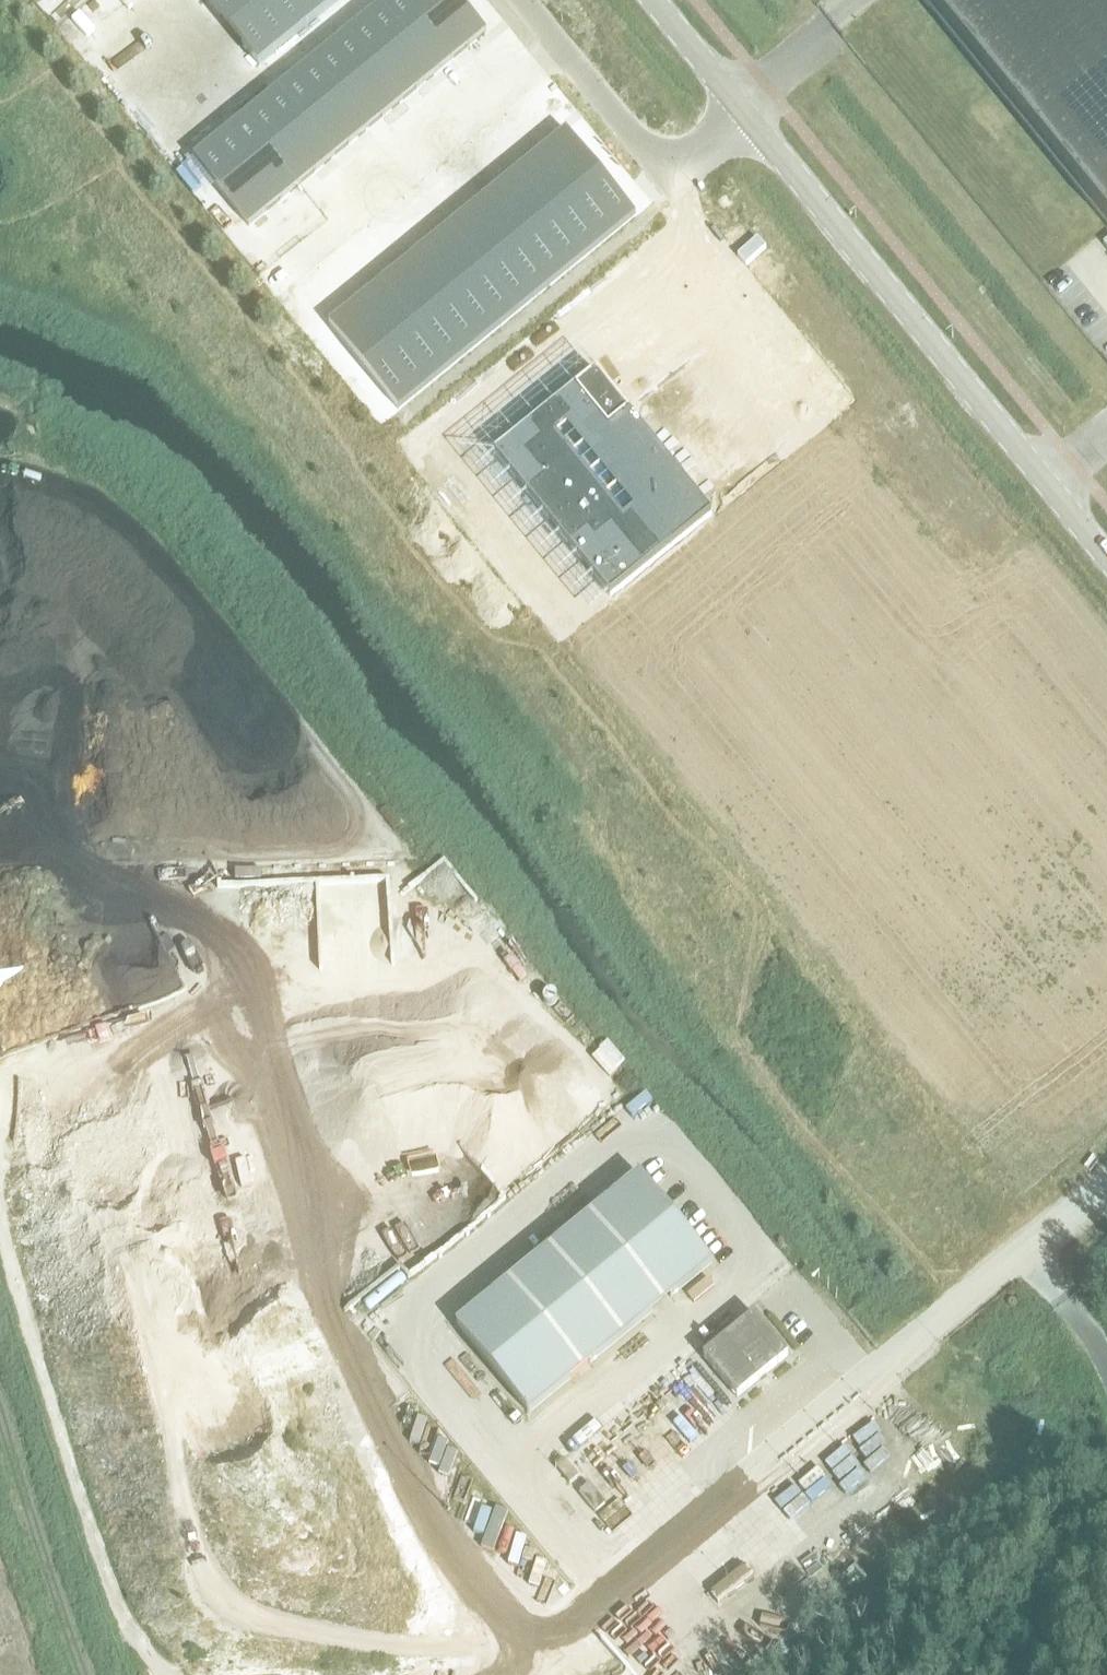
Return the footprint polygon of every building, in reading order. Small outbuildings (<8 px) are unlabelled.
[(259,67),(341,0),(205,0),(259,67)] [(381,6),(437,75),(487,34),(460,0),(389,0),(381,6)] [(1106,222),(1106,0),(926,0),(1106,222)] [(381,6),(347,34),(403,102),(437,75),(381,6)] [(347,34),(313,62),(369,130),(403,102),(347,34)] [(313,62),(279,90),(335,158),(369,130),(313,62)] [(279,90),(245,117),(301,186),(335,158),(279,90)] [(245,117),(194,159),(250,227),(301,186),(245,117)] [(567,131),(516,173),(585,258),(636,216),(567,131)] [(516,173),(482,200),(551,286),(585,258),(516,173)] [(482,200),(447,228),(517,313),(551,286),(482,200)] [(447,228),(413,256),(483,341),(517,313),(447,228)] [(413,256),(379,284),(449,369),(483,341),(413,256)] [(379,284),(329,325),(399,410),(449,369),(379,284)] [(597,372),(495,454),(610,597),(712,514),(597,372)] [(316,964),(428,973),(433,903),(322,894),(316,964)] [(2,1126),(13,1106),(5,1083),(0,1081),(0,1127),(2,1126)] [(641,1174),(457,1325),(530,1414),(714,1263),(641,1174)] [(756,1314),(705,1356),(738,1397),(790,1355),(756,1314)] [(842,1464),(822,1479),(829,1489),(849,1474),(842,1464)] [(585,1490),(602,1505),(611,1495),(594,1480),(585,1490)] [(850,1509),(869,1491),(861,1483),(842,1500),(850,1509)] [(486,1495),(479,1520),(490,1523),(498,1499),(486,1495)] [(500,1546),(511,1506),(498,1502),(487,1542),(500,1546)] [(527,1558),(524,1576),(545,1579),(548,1561),(527,1558)] [(750,1563),(715,1588),(724,1599),(758,1574),(750,1563)]
